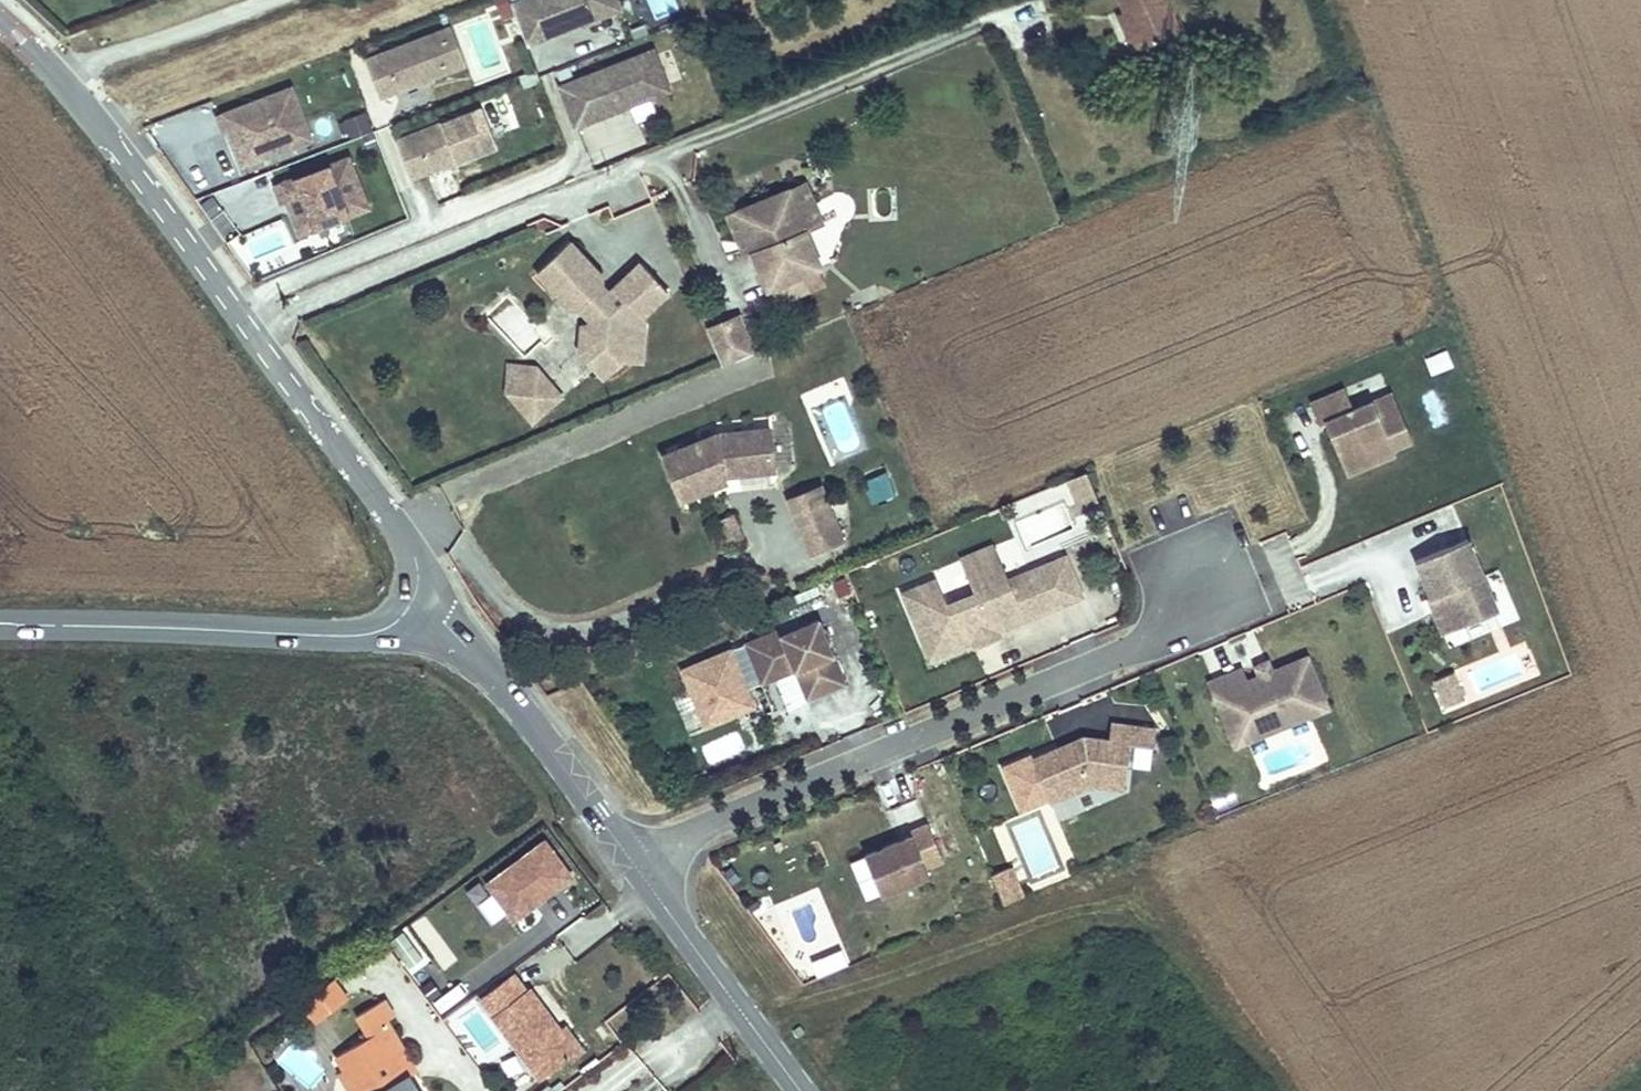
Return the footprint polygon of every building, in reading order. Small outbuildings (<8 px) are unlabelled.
[(510,3),(525,41),(617,5),(615,0),(517,0),(510,3)] [(1168,0),(1121,0),(1126,11),(1140,45),(1142,49),(1181,32),(1168,0)] [(1140,45),(1126,11),(1120,13),(1134,47),(1140,45)] [(453,26),(366,58),(380,97),(468,64),(453,26)] [(651,49),(560,84),(575,123),(667,88),(651,49)] [(233,128),(236,137),(231,138),(241,161),(307,136),(289,87),(216,114),(223,132),(233,128)] [(480,103),(394,137),(409,175),(495,142),(480,103)] [(348,137),(372,129),(366,111),(342,118),(348,137)] [(348,156),(274,185),(281,202),(291,198),(295,206),(291,208),(300,231),(366,205),(348,156)] [(786,187),(803,227),(821,220),(804,180),(786,187)] [(818,264),(803,227),(786,187),(734,209),(750,248),(765,286),(818,264)] [(606,292),(603,295),(598,299),(590,294),(593,291),(595,289),(595,275),(561,246),(532,276),(546,290),(565,309),(574,307),(587,320),(588,323),(587,359),(595,366),(605,377),(621,361),(621,358),(622,320),(633,309),(638,314),(661,293),(666,288),(637,260),(606,292)] [(598,299),(603,295),(599,291),(595,289),(593,291),(590,294),(598,299)] [(637,362),(638,314),(633,309),(622,320),(621,358),(621,361),(637,362)] [(736,314),(704,328),(719,364),(752,350),(736,314)] [(579,351),(587,359),(588,323),(580,324),(579,351)] [(1430,375),(1455,366),(1447,345),(1423,353),(1430,375)] [(556,395),(534,369),(509,368),(507,392),(530,418),(556,395)] [(1439,385),(1418,393),(1433,431),(1453,423),(1439,385)] [(1345,389),(1310,403),(1320,424),(1327,421),(1335,418),(1338,425),(1330,429),(1346,467),(1369,457),(1366,451),(1387,442),(1390,448),(1411,440),(1391,393),(1354,409),(1345,389)] [(1335,418),(1327,421),(1330,429),(1338,425),(1335,418)] [(728,464),(730,469),(770,466),(764,424),(713,430),(712,431),(680,444),(660,452),(678,495),(720,477),(715,468),(728,464)] [(774,430),(777,463),(790,461),(787,429),(774,430)] [(1369,457),(1346,467),(1348,473),(1393,454),(1390,448),(1387,442),(1366,451),(1369,457)] [(720,477),(730,469),(728,464),(715,468),(720,477)] [(885,464),(864,473),(876,499),(896,490),(885,464)] [(1103,502),(1090,469),(1072,476),(1085,509),(1103,502)] [(785,494),(791,507),(821,495),(815,481),(785,494)] [(791,507),(807,546),(838,534),(821,495),(791,507)] [(733,516),(720,521),(729,542),(742,536),(733,516)] [(1437,596),(1451,629),(1497,609),(1468,539),(1417,560),(1432,598),(1437,596)] [(939,577),(905,590),(932,655),(995,629),(991,619),(1021,607),(1026,617),(1083,593),(1067,554),(1032,569),(1011,577),(1004,561),(970,575),(977,591),(949,602),(939,577)] [(1432,598),(1429,599),(1443,632),(1451,629),(1437,596),(1432,598)] [(1452,645),(1501,629),(1497,615),(1447,631),(1452,645)] [(781,629),(746,643),(760,678),(794,663),(795,668),(811,663),(823,691),(845,683),(818,619),(783,634),(781,629)] [(1245,668),(1210,681),(1236,745),(1276,729),(1272,719),(1326,697),(1309,655),(1273,670),(1271,664),(1260,669),(1262,674),(1249,679),(1245,668)] [(1258,664),(1260,669),(1271,664),(1269,660),(1258,664)] [(811,663),(795,668),(807,697),(823,691),(811,663)] [(1429,681),(1442,709),(1467,698),(1454,670),(1429,681)] [(1326,697),(1272,719),(1276,729),(1330,708),(1326,697)] [(1084,736),(1031,759),(1050,802),(1091,784),(1111,787),(1113,764),(1127,766),(1129,744),(1153,746),(1156,728),(1113,722),(1111,739),(1095,738),(1094,742),(1086,742),(1087,737),(1084,736)] [(708,766),(746,749),(737,729),(699,747),(708,766)] [(1127,766),(1113,764),(1111,787),(1124,789),(1127,766)] [(945,855),(930,819),(912,827),(913,831),(867,850),(884,889),(931,869),(928,862),(945,855)] [(1000,858),(1015,853),(1006,824),(992,828),(1000,858)] [(1018,839),(1033,877),(1055,868),(1040,830),(1018,839)] [(545,842),(488,885),(514,920),(571,878),(545,842)] [(1016,868),(996,877),(1007,906),(1028,898),(1016,868)] [(391,945),(411,968),(425,956),(405,933),(391,945)] [(552,1022),(513,971),(478,997),(540,1079),(568,1059),(545,1027),(552,1022)] [(313,1020),(346,996),(333,979),(301,1003),(313,1020)] [(385,999),(359,1014),(371,1035),(378,1031),(375,1026),(389,1018),(394,1015),(385,999)] [(415,1064),(389,1018),(375,1026),(378,1031),(371,1035),(338,1054),(346,1067),(349,1072),(357,1066),(372,1090),(415,1090),(407,1077),(403,1071),(415,1064)] [(570,1062),(585,1051),(565,1025),(558,1030),(552,1022),(545,1027),(568,1059),(570,1062)] [(415,1064),(403,1071),(407,1077),(419,1070),(415,1064)] [(351,1090),(372,1090),(357,1066),(349,1072),(346,1067),(339,1071),(351,1090)]
